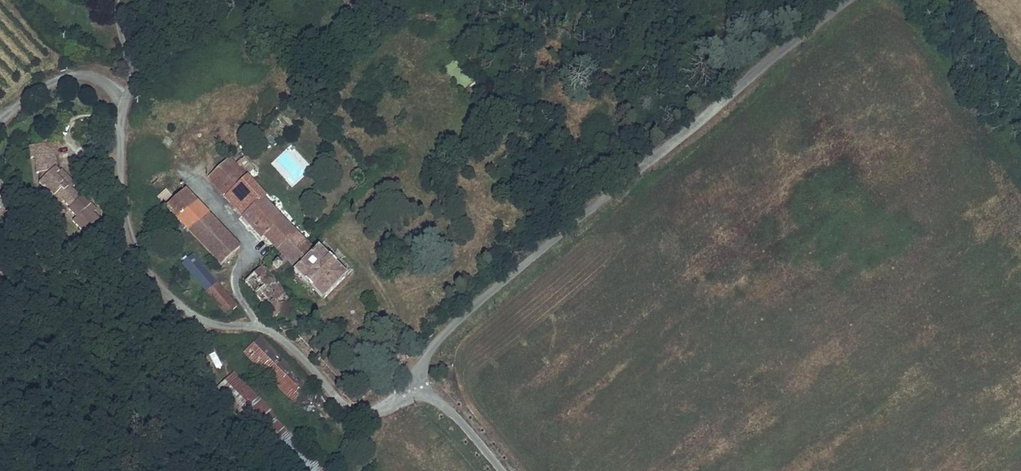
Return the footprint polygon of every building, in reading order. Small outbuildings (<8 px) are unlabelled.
[(513,58),(506,51),(501,56),(509,62),(513,58)] [(62,154),(58,141),(45,145),(46,148),(47,157),(58,155),(62,154)] [(82,235),(98,222),(92,214),(88,208),(91,206),(84,196),(82,198),(74,188),(68,180),(70,178),(65,172),(60,166),(58,155),(47,157),(46,148),(33,151),(35,162),(39,162),(40,172),(44,172),(47,183),(49,186),(51,184),(58,194),(60,193),(65,199),(71,206),(69,208),(76,217),(71,220),(82,235)] [(229,157),(207,178),(223,196),(247,175),(229,157)] [(68,180),(74,188),(79,183),(68,170),(65,172),(70,178),(68,180)] [(267,195),(247,175),(223,196),(267,241),(270,238),(279,247),(296,231),(264,198),(267,195)] [(58,194),(51,184),(49,186),(47,187),(59,204),(65,199),(60,193),(58,194)] [(209,217),(183,190),(166,208),(191,234),(209,217)] [(18,201),(11,194),(8,196),(7,197),(14,205),(18,201)] [(238,248),(209,217),(191,234),(221,265),(238,248)] [(304,240),(296,231),(279,247),(278,248),(282,252),(286,256),(304,240)] [(263,265),(244,281),(275,317),(292,301),(268,275),(288,259),(298,268),(294,272),(321,300),(347,275),(319,246),(315,250),(304,240),(286,256),(282,252),(266,268),(263,265)] [(238,307),(192,255),(182,263),(228,316),(238,307)] [(325,406),(265,338),(248,352),(308,419),(325,406)] [(237,367),(216,386),(288,470),(325,470),(326,470),(237,367)]
